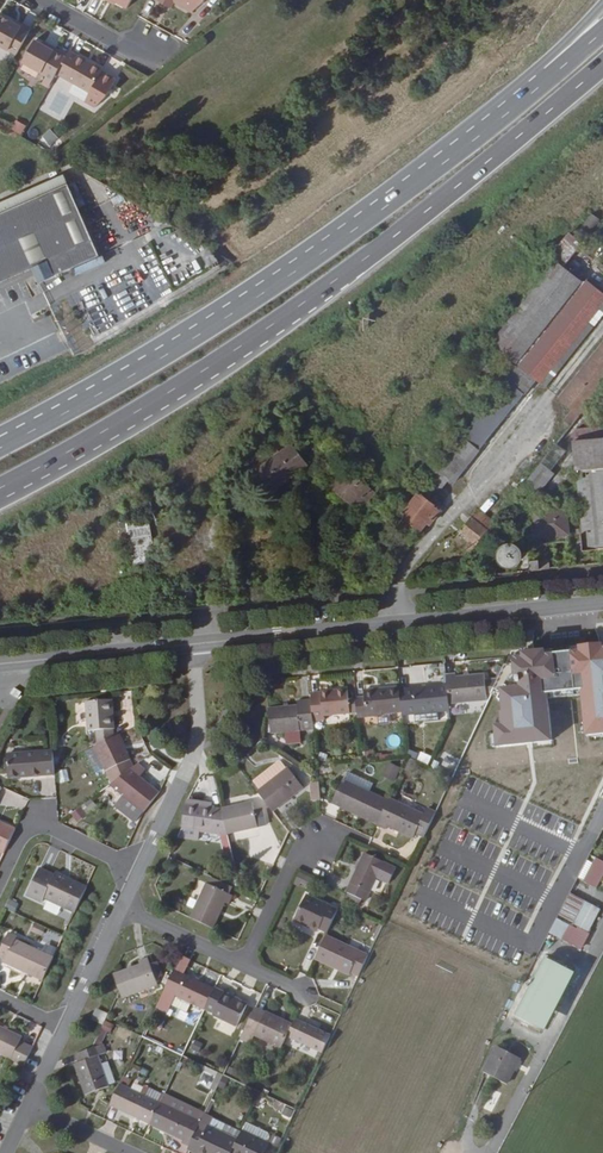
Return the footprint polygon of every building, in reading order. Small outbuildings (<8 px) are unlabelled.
[(116,2),(127,8),(132,0),(113,0),(116,2)] [(174,1),(192,12),(204,2),(206,0),(172,0),(174,1)] [(30,32),(0,15),(0,45),(17,54),(30,32)] [(14,23),(30,32),(31,29),(15,20),(14,23)] [(46,46),(42,44),(35,40),(23,62),(42,73),(54,80),(57,74),(68,55),(56,48),(47,44),(46,46)] [(57,74),(90,93),(85,101),(96,107),(107,97),(117,79),(102,71),(103,70),(70,51),(57,74)] [(83,101),(85,91),(71,87),(68,96),(83,101)] [(42,137),(49,144),(56,135),(48,129),(42,137)] [(68,183),(64,174),(34,188),(0,203),(0,214),(68,183)] [(0,214),(0,282),(33,268),(39,283),(100,256),(68,183),(0,214)] [(591,231),(598,219),(591,215),(584,227),(591,231)] [(552,255),(567,264),(580,243),(565,234),(552,255)] [(485,350),(470,369),(490,385),(510,358),(576,276),(557,260),(491,343),(509,357),(503,365),(485,350)] [(449,480),(454,484),(537,380),(541,383),(602,306),(602,293),(587,280),(585,283),(576,276),(510,358),(490,385),(498,391),(436,470),(449,480)] [(541,383),(547,387),(602,316),(602,306),(541,383)] [(573,409),(564,420),(571,426),(602,385),(602,344),(560,398),(573,409)] [(585,551),(602,549),(602,425),(577,428),(574,432),(585,551)] [(257,469),(273,491),(308,465),(292,443),(257,469)] [(557,444),(542,463),(552,470),(567,451),(557,444)] [(427,462),(421,471),(442,488),(449,480),(436,470),(427,462)] [(552,470),(542,463),(520,491),(534,501),(556,474),(552,470)] [(340,465),(326,484),(358,510),(361,505),(366,509),(377,495),(340,465)] [(442,488),(421,471),(419,473),(423,477),(414,489),(419,493),(431,502),(442,488)] [(431,502),(419,493),(402,515),(422,530),(429,521),(431,523),(442,510),(439,508),(431,502)] [(472,540),(466,547),(471,551),(495,522),(479,509),(462,532),(472,540)] [(537,536),(568,533),(566,509),(534,512),(537,536)] [(134,564),(156,561),(149,517),(119,521),(123,550),(132,549),(134,564)] [(569,541),(568,533),(537,536),(534,544),(569,541)] [(511,545),(507,547),(504,549),(502,553),(502,557),(504,560),(507,563),(510,565),(514,565),(518,563),(521,561),(522,557),(522,553),(521,549),(518,547),(514,545),(511,545)] [(529,561),(530,570),(550,568),(549,558),(529,561)] [(414,666),(398,668),(400,680),(416,678),(414,666)] [(446,684),(448,703),(487,698),(492,694),(499,679),(483,681),(482,675),(456,677),(455,673),(445,674),(446,684)] [(401,713),(402,716),(449,712),(448,703),(446,684),(365,692),(365,698),(355,700),(357,718),(382,716),(382,714),(401,713)] [(348,690),(310,693),(311,700),(313,723),(325,722),(325,717),(350,714),(348,690)] [(14,695),(0,695),(0,708),(14,708),(14,695)] [(271,737),(314,733),(313,723),(311,700),(297,701),(298,707),(268,709),(271,737)] [(100,733),(101,747),(117,739),(117,732),(119,731),(117,701),(90,702),(92,733),(100,733)] [(116,783),(132,770),(129,763),(133,760),(122,737),(117,739),(101,747),(97,749),(106,767),(109,773),(112,772),(116,783)] [(106,767),(97,749),(89,753),(97,771),(106,767)] [(419,751),(416,760),(428,764),(431,755),(419,751)] [(12,781),(59,778),(57,753),(10,757),(12,781)] [(132,770),(137,767),(133,760),(129,763),(132,770)] [(394,781),(400,767),(388,762),(382,776),(394,781)] [(113,786),(148,814),(164,793),(142,777),(148,773),(141,764),(137,767),(132,770),(116,783),(113,786)] [(257,792),(274,813),(305,789),(289,768),(257,792)] [(389,800),(343,779),(331,804),(387,830),(388,827),(413,839),(425,813),(390,797),(389,800)] [(253,803),(223,811),(228,836),(259,829),(253,803)] [(186,805),(181,829),(180,831),(177,838),(197,841),(198,832),(228,837),(228,836),(224,816),(214,815),(215,809),(186,805)] [(80,806),(70,813),(76,822),(87,814),(80,806)] [(18,833),(0,825),(0,852),(8,855),(18,833)] [(365,852),(347,892),(367,901),(385,861),(365,852)] [(79,914),(91,890),(54,872),(53,875),(37,868),(25,894),(40,901),(42,897),(79,914)] [(309,886),(311,875),(296,872),(294,883),(309,886)] [(572,898),(599,912),(602,905),(602,882),(584,873),(572,898)] [(208,884),(214,886),(217,880),(211,877),(208,884)] [(189,917),(212,928),(225,903),(228,905),(233,895),(224,891),(227,885),(217,880),(214,886),(208,884),(206,882),(189,917)] [(234,888),(227,885),(224,891),(231,894),(234,888)] [(328,932),(339,908),(306,894),(295,920),(312,927),(313,925),(320,929),(328,932)] [(14,913),(18,903),(9,899),(4,909),(14,913)] [(574,920),(591,929),(599,912),(589,907),(588,908),(581,905),(574,920)] [(7,965),(47,982),(58,959),(19,942),(21,937),(12,933),(1,957),(9,961),(7,965)] [(512,1023),(539,1037),(585,947),(558,933),(512,1023)] [(361,972),(369,954),(327,935),(317,955),(353,971),(354,968),(361,972)] [(122,1000),(161,987),(158,978),(150,958),(139,962),(141,967),(114,976),(122,1000)] [(152,963),(158,978),(164,976),(159,961),(152,963)] [(190,1004),(204,1010),(205,1008),(213,1012),(211,1016),(236,1027),(246,1005),(235,1000),(236,997),(174,970),(163,992),(190,1004)] [(158,1003),(156,1008),(168,1013),(172,1005),(186,1012),(190,1004),(163,992),(158,1003)] [(254,1010),(267,1016),(270,1011),(256,1005),(254,1010)] [(99,1008),(94,1020),(104,1025),(110,1014),(99,1008)] [(254,1010),(245,1030),(256,1035),(318,1063),(330,1039),(270,1011),(267,1016),(254,1010)] [(6,1057),(28,1068),(37,1048),(25,1043),(28,1037),(0,1024),(0,1054),(6,1057)] [(256,1035),(245,1030),(240,1041),(252,1046),(256,1035)] [(100,1065),(98,1058),(102,1057),(97,1047),(75,1056),(79,1065),(75,1067),(89,1097),(110,1088),(109,1086),(100,1065)] [(500,1052),(487,1079),(506,1088),(519,1061),(500,1052)] [(107,1062),(100,1065),(109,1086),(116,1083),(107,1062)] [(108,1109),(190,1145),(198,1130),(201,1122),(193,1118),(170,1108),(174,1099),(165,1094),(164,1096),(160,1104),(143,1096),(127,1088),(131,1081),(123,1078),(108,1109)] [(160,1104),(164,1096),(147,1088),(143,1096),(160,1104)] [(174,1099),(170,1108),(193,1118),(197,1109),(174,1099)] [(290,1118),(294,1109),(278,1101),(274,1111),(290,1118)] [(209,1129),(237,1142),(241,1134),(213,1121),(209,1129)] [(237,1142),(209,1129),(206,1127),(204,1133),(198,1130),(190,1145),(187,1151),(192,1152),(195,1152),(197,1150),(203,1152),(231,1152),(237,1142)] [(279,1147),(243,1129),(241,1134),(237,1142),(231,1152),(276,1152),(279,1147)]
